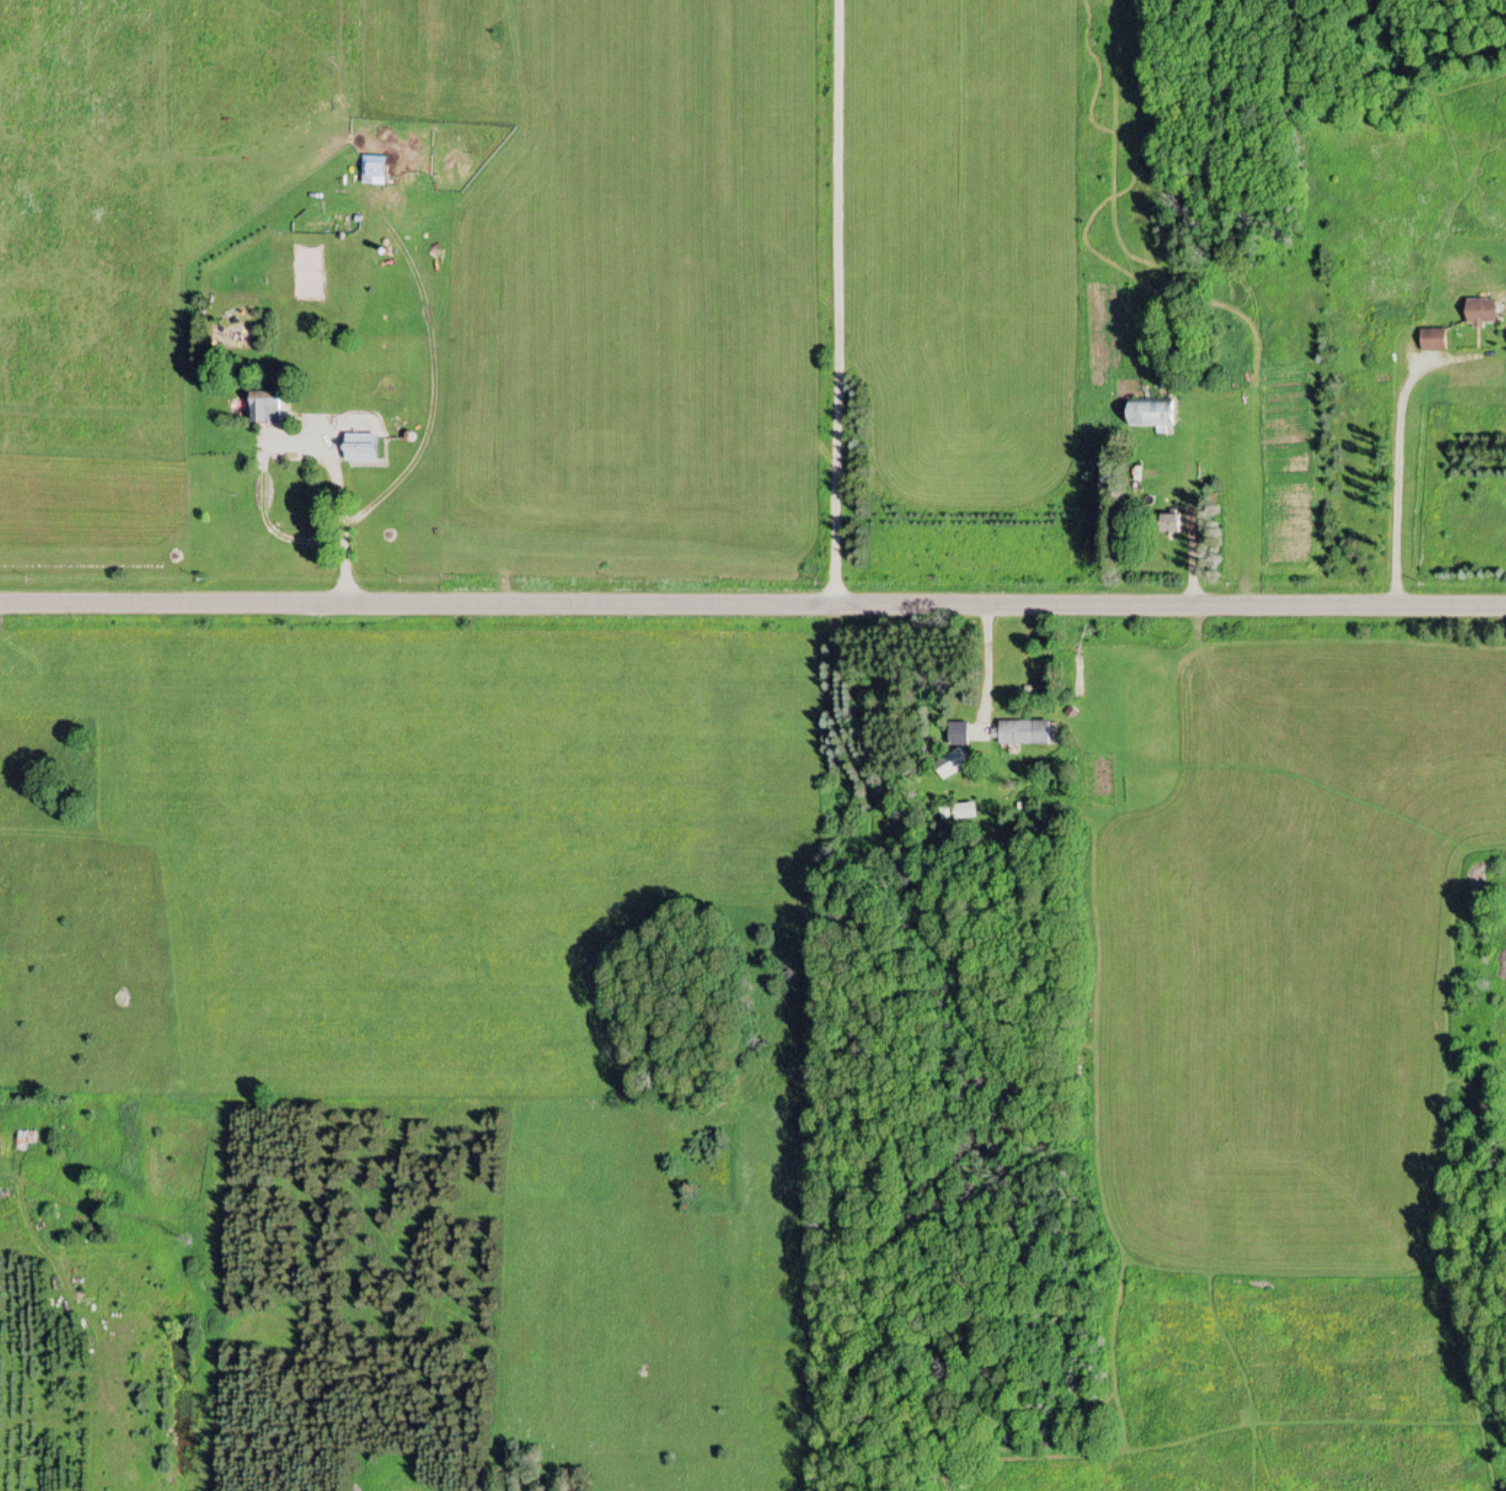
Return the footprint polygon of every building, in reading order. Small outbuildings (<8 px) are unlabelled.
[(1463,302),(1463,327),(1491,327),(1491,302),(1463,302)] [(1443,332),(1417,332),(1417,354),(1443,354),(1443,332)] [(245,400),(245,425),(275,425),(275,400),(245,400)] [(1121,402),(1121,428),(1170,428),(1170,402),(1121,402)] [(341,448),(371,448),(371,436),(341,436),(341,448)] [(1180,534),(1180,516),(1154,516),(1154,534),(1180,534)] [(1047,744),(1047,721),(997,721),(997,744),(1047,744)] [(967,766),(958,754),(935,770),(944,783),(967,766)] [(942,811),(946,826),(976,818),(972,803),(942,811)]
